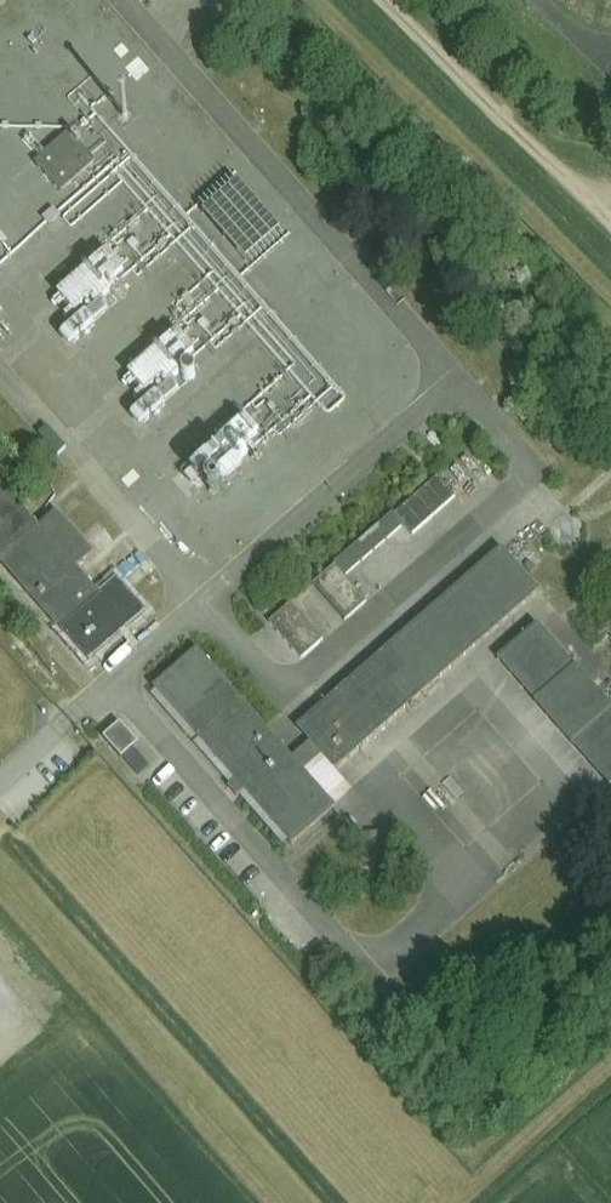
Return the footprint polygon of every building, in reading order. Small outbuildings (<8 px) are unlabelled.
[(69,130),(35,160),(61,189),(95,160),(69,130)] [(100,252),(52,292),(73,318),(57,332),(68,344),(132,290),(100,252)] [(171,331),(124,372),(146,397),(128,411),(140,424),(204,369),(171,331)] [(438,476),(396,512),(414,533),(456,496),(438,476)] [(89,662),(146,612),(116,577),(98,593),(76,567),(93,552),(55,508),(37,524),(0,481),(0,560),(89,662)] [(197,650),(155,688),(294,845),(336,807),(305,772),(323,756),(335,770),(540,590),(502,547),(298,727),(310,741),(292,757),(197,650)] [(335,565),(314,583),(346,619),(367,601),(335,565)] [(291,603),(271,620),(302,656),(322,638),(291,603)] [(496,658),(610,787),(610,705),(537,622),(496,658)] [(119,720),(101,735),(120,757),(137,742),(119,720)] [(479,769),(458,786),(488,825),(543,782),(501,727),(467,754),(479,769)]
